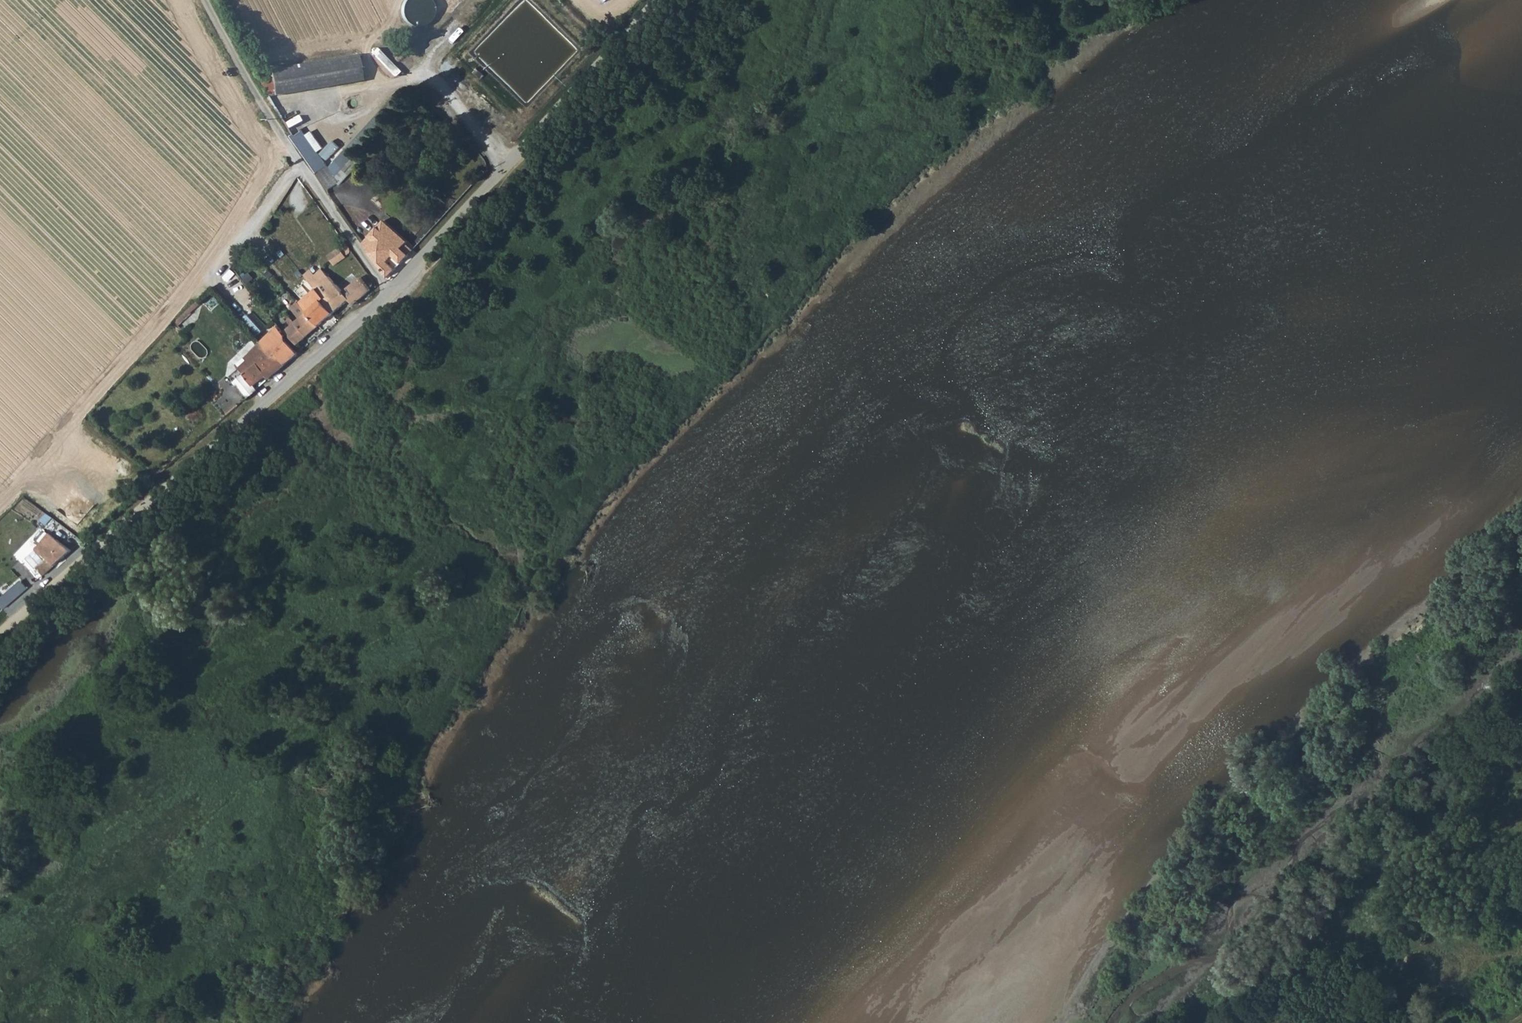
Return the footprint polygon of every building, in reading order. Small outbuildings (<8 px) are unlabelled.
[(357,53),(268,71),(273,95),(361,78),(357,53)] [(300,128),(287,137),(303,159),(316,150),(300,128)] [(316,150),(303,159),(314,176),(328,166),(316,150)] [(328,166),(314,176),(317,179),(319,178),(328,171),(335,180),(337,179),(357,157),(351,151),(331,170),(328,166)] [(383,218),(362,241),(367,247),(385,227),(407,254),(412,249),(383,218)] [(385,227),(367,247),(387,277),(407,254),(385,227)] [(337,265),(349,256),(342,246),(330,255),(337,265)] [(314,265),(303,274),(310,282),(315,288),(335,312),(351,298),(344,290),(324,267),(318,271),(314,265)] [(361,276),(344,290),(351,298),(355,303),(372,288),(361,276)] [(308,294),(300,301),(320,325),(335,312),(315,288),(308,294)] [(320,325),(300,301),(292,309),(300,319),(288,330),(300,343),(320,325)] [(279,323),(261,340),(274,354),(278,352),(287,362),(299,352),(289,339),(288,334),(279,323)] [(261,340),(254,346),(260,352),(267,361),(274,354),(261,340)] [(254,346),(245,355),(247,357),(250,361),(260,352),(254,346)] [(254,366),(246,374),(255,384),(267,373),(271,376),(287,362),(278,352),(274,354),(267,361),(260,352),(250,361),(254,366)] [(247,357),(238,365),(246,374),(254,366),(250,361),(247,357)] [(246,374),(235,384),(248,399),(258,388),(255,384),(246,374)] [(53,535),(37,549),(47,560),(49,559),(56,566),(61,561),(73,551),(63,543),(53,535)] [(47,560),(37,569),(44,576),(56,566),(49,559),(47,560)] [(7,609),(31,588),(23,579),(0,599),(0,601),(7,609)]
